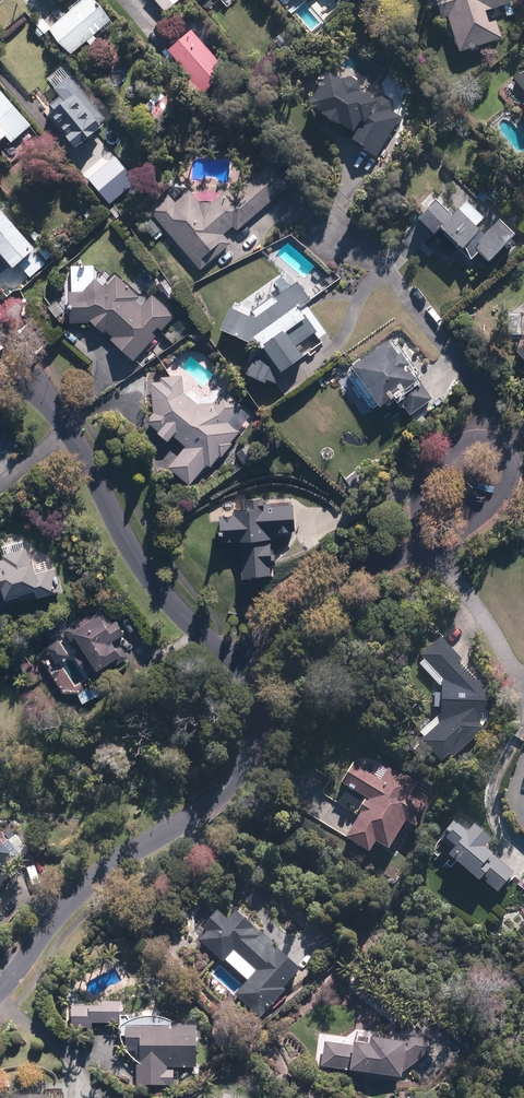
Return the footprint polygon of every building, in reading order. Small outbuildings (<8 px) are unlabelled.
[(94,36),(112,20),(95,0),(81,0),(49,29),(72,55),(88,42),(92,46),(98,40),(94,36)] [(165,13),(179,0),(154,0),(165,13)] [(447,14),(459,52),(502,39),(496,21),(489,23),(485,9),(514,0),(435,0),(440,17),(447,14)] [(299,3),(288,13),(302,30),(314,20),(299,3)] [(185,23),(163,44),(192,75),(182,85),(196,100),(228,71),(185,23)] [(509,77),(523,93),(523,64),(509,77)] [(374,160),(399,116),(390,111),(390,110),(390,109),(391,108),(391,107),(391,106),(390,106),(390,105),(390,104),(390,103),(389,103),(389,102),(388,101),(387,100),(386,99),(385,98),(384,98),(383,98),(382,98),(381,98),(381,97),(380,98),(379,98),(378,98),(377,98),(376,99),(375,99),(361,91),(361,90),(361,89),(361,88),(360,87),(360,86),(360,85),(359,85),(359,84),(358,83),(357,82),(356,81),(355,80),(354,80),(353,79),(352,79),(351,79),(350,79),(349,79),(348,78),(348,79),(347,79),(346,79),(345,79),(344,79),(344,80),(326,70),(306,105),(356,133),(352,140),(365,148),(362,153),(374,160)] [(63,92),(49,105),(54,110),(46,117),(75,150),(108,121),(74,82),(63,92)] [(0,88),(0,141),(7,135),(13,141),(33,125),(0,88)] [(102,160),(107,156),(93,139),(69,159),(92,185),(110,170),(102,160)] [(239,231),(287,186),(268,166),(234,199),(233,199),(231,198),(230,197),(228,196),(226,196),(224,195),(223,194),(221,194),(219,193),(217,193),(215,192),(213,192),(211,192),(209,191),(207,191),(205,191),(203,191),(201,191),(199,191),(198,192),(196,192),(194,192),(192,193),(177,177),(165,188),(169,192),(148,212),(152,216),(165,230),(202,270),(230,244),(222,235),(233,224),(239,231)] [(438,199),(418,219),(434,234),(439,229),(471,261),(480,252),(491,264),(520,234),(502,216),(483,235),(455,207),(450,212),(438,199)] [(12,268),(18,263),(33,280),(49,266),(0,209),(0,254),(12,268)] [(165,230),(152,216),(140,226),(153,240),(165,230)] [(232,304),(220,330),(257,347),(247,375),(276,386),(282,372),(323,343),(299,308),(310,300),(298,282),(291,287),(283,275),(271,283),(279,295),(253,312),(232,304)] [(133,362),(178,315),(156,293),(144,304),(118,276),(105,288),(97,280),(85,292),(69,292),(70,324),(93,323),(133,362)] [(432,401),(392,339),(349,367),(376,408),(397,394),(411,415),(432,401)] [(256,411),(226,386),(225,387),(224,389),(223,391),(222,392),(221,394),(220,395),(219,396),(217,398),(216,399),(214,400),(212,400),(211,401),(209,401),(207,401),(205,402),(203,402),(201,401),(200,401),(198,400),(196,400),(195,399),(193,398),(192,397),(190,395),(189,394),(188,392),(187,391),(186,389),(185,387),(185,386),(185,384),(184,382),(184,380),(185,378),(185,377),(185,375),(161,375),(161,382),(155,382),(155,409),(147,419),(160,430),(158,433),(170,443),(174,438),(187,449),(170,470),(189,486),(206,465),(210,468),(256,411)] [(267,499),(245,499),(245,506),(235,507),(235,514),(220,514),(221,543),(242,542),(243,581),(274,580),(273,535),(294,535),(294,504),(267,504),(267,499)] [(4,596),(5,601),(36,595),(37,598),(60,594),(55,568),(35,572),(31,552),(0,558),(0,597),(4,596)] [(113,623),(103,608),(46,647),(58,665),(74,655),(91,681),(127,657),(116,640),(129,630),(120,617),(113,623)] [(490,689),(441,640),(420,664),(442,687),(441,695),(434,694),(433,709),(442,710),(441,725),(421,744),(440,764),(451,754),(455,759),(490,726),(490,689)] [(64,667),(53,674),(67,700),(79,693),(64,667)] [(357,811),(360,813),(346,838),(369,850),(374,842),(388,849),(404,819),(416,826),(427,805),(409,796),(419,779),(380,758),(372,773),(352,763),(341,783),(365,796),(357,811)] [(494,838),(461,811),(440,836),(448,843),(434,860),(447,870),(454,862),(494,895),(514,871),(486,848),(494,838)] [(11,879),(0,866),(12,857),(0,842),(0,888),(11,879)] [(298,967),(234,910),(227,919),(216,909),(202,924),(208,930),(200,940),(224,961),(234,950),(256,970),(234,994),(261,1018),(286,989),(282,985),(298,967)] [(122,1006),(72,1004),(71,1027),(91,1027),(92,1021),(121,1022),(122,1006)] [(197,1027),(125,1024),(120,1023),(119,1037),(126,1037),(125,1055),(138,1055),(137,1085),(174,1087),(175,1067),(195,1068),(197,1027)] [(323,1040),(321,1068),(401,1075),(433,1047),(415,1026),(402,1037),(369,1035),(368,1043),(323,1040)]
